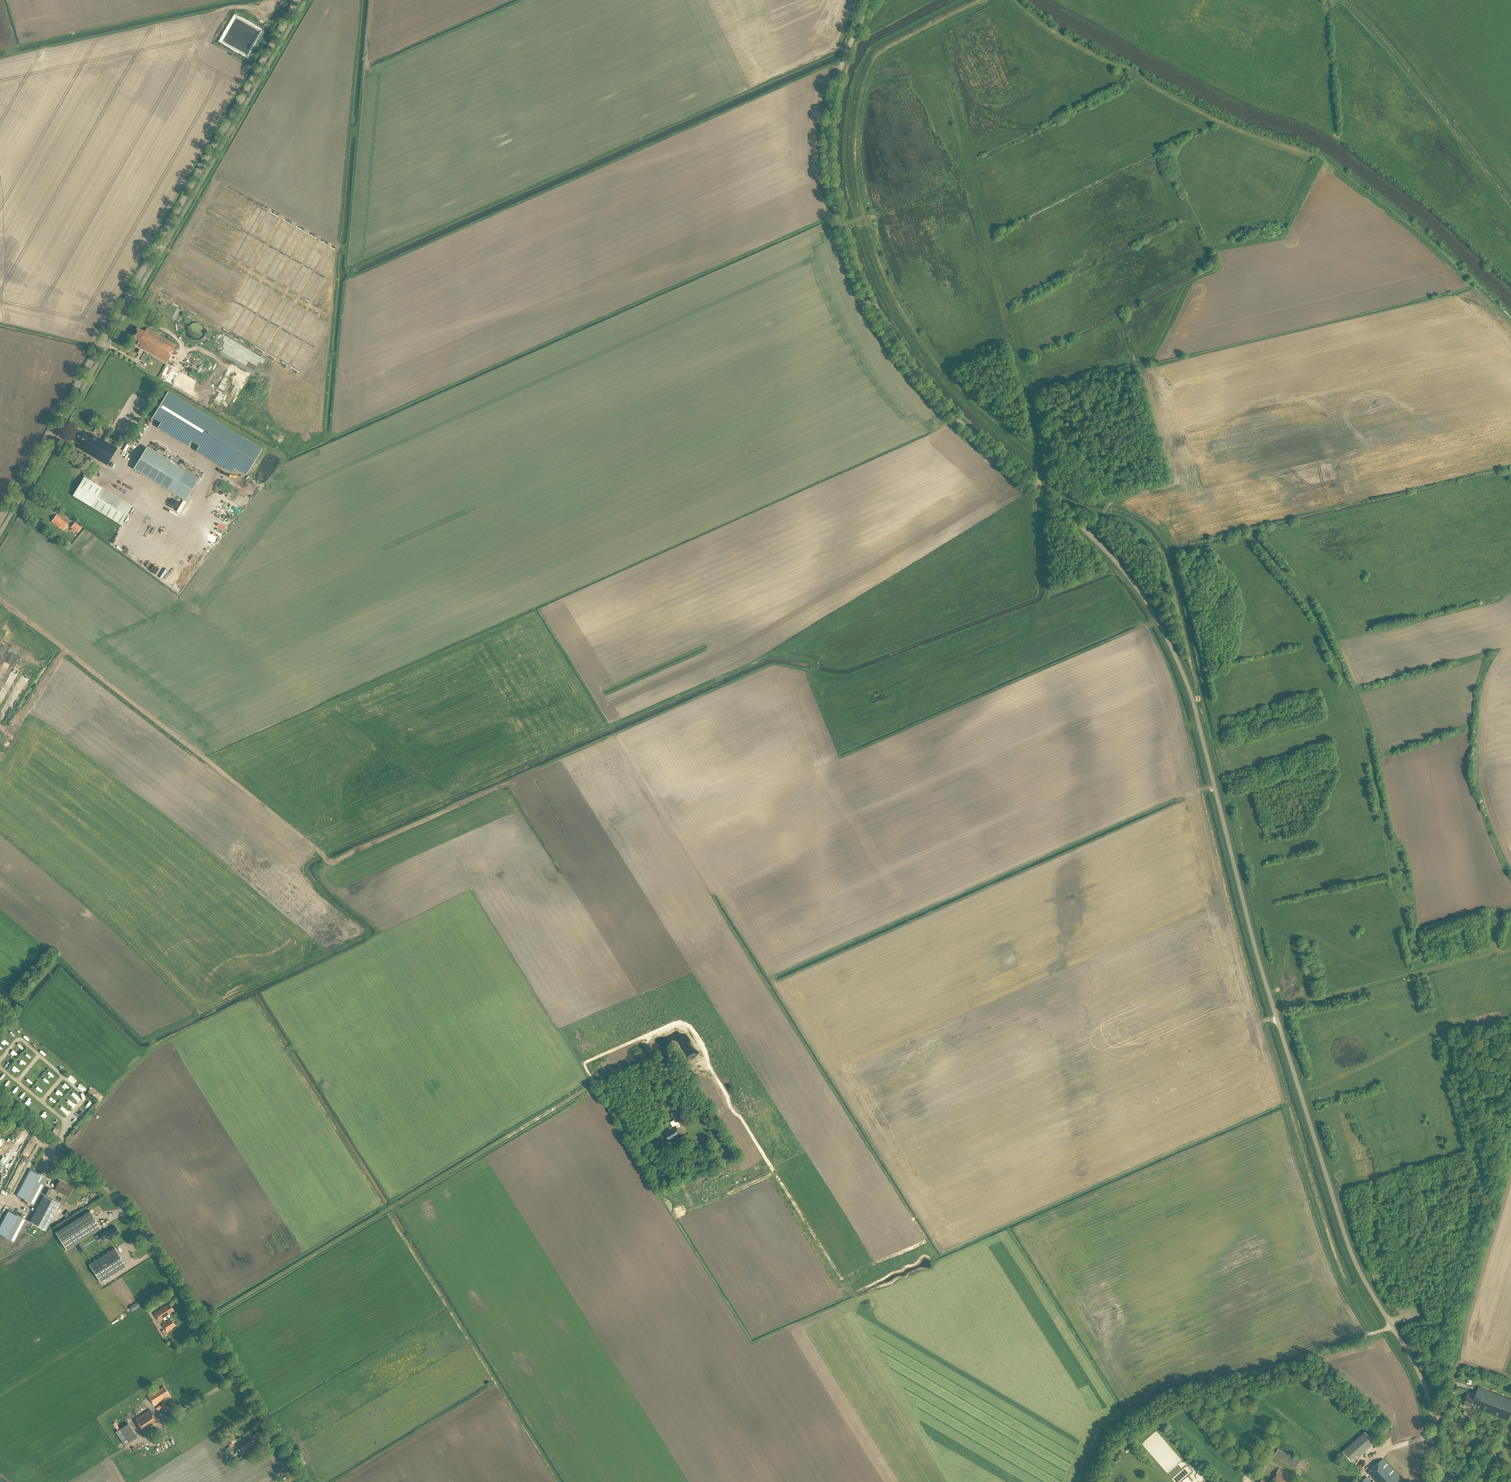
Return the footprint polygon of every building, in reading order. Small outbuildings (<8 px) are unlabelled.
[(227,76),(234,76),(234,69),(229,69),(229,66),(224,66),(224,71),(227,71),(227,76)] [(192,340),(193,340),(194,341),(195,341),(196,341),(197,341),(198,341),(199,340),(200,340),(201,340),(202,339),(203,338),(204,337),(204,336),(205,335),(205,334),(205,333),(206,332),(205,331),(205,330),(205,329),(205,328),(204,327),(204,326),(203,326),(202,325),(201,324),(200,324),(200,323),(199,323),(198,323),(197,323),(196,323),(195,323),(194,323),(193,324),(192,324),(191,324),(191,325),(190,325),(190,326),(189,327),(189,328),(188,328),(188,329),(188,330),(187,331),(187,332),(187,333),(188,334),(188,335),(188,336),(189,337),(190,338),(190,339),(191,339),(192,340)] [(167,363),(177,345),(147,328),(145,332),(138,328),(134,334),(133,335),(132,337),(132,338),(139,342),(138,345),(141,347),(141,348),(167,363)] [(204,362),(190,354),(185,364),(198,371),(204,362)] [(246,475),(262,449),(168,392),(152,418),(246,475)] [(107,466),(117,449),(95,435),(94,435),(91,434),(91,435),(87,433),(86,435),(79,431),(73,441),(80,445),(78,448),(107,466)] [(134,469),(186,501),(199,480),(147,448),(134,469)] [(85,477),(73,496),(121,525),(133,506),(85,477)] [(230,506),(227,512),(236,517),(240,511),(230,506)] [(66,526),(67,524),(60,519),(61,518),(57,515),(53,521),(52,522),(63,530),(64,529),(66,531),(68,528),(66,526)] [(75,523),(71,528),(78,533),(82,528),(75,523)] [(672,1113),(678,1122),(684,1119),(678,1110),(672,1113)] [(676,1126),(665,1133),(669,1139),(672,1138),(673,1140),(681,1135),(676,1126)] [(35,1205),(48,1179),(30,1169),(16,1196),(35,1205)] [(55,1190),(68,1197),(73,1188),(59,1181),(55,1190)] [(43,1194),(49,1197),(52,1190),(47,1187),(43,1194)] [(59,1204),(43,1196),(29,1222),(45,1231),(59,1204)] [(27,1220),(8,1210),(0,1225),(0,1235),(14,1243),(27,1220)] [(67,1250),(101,1228),(90,1211),(56,1233),(67,1250)] [(106,1229),(98,1234),(102,1240),(106,1237),(107,1237),(109,1240),(114,1237),(114,1236),(120,1233),(115,1226),(107,1231),(106,1229)] [(115,1248),(89,1265),(100,1281),(126,1265),(115,1248)] [(132,1311),(140,1306),(137,1302),(129,1307),(132,1311)] [(163,1319),(162,1319),(170,1314),(174,1312),(169,1304),(159,1311),(154,1313),(160,1321),(163,1319)] [(176,1327),(171,1319),(162,1325),(167,1332),(176,1327)] [(154,1391),(148,1395),(155,1406),(162,1402),(161,1401),(166,1397),(166,1398),(169,1396),(164,1387),(155,1393),(154,1391)] [(1470,1408),(1471,1406),(1508,1421),(1510,1414),(1510,1399),(1479,1387),(1476,1394),(1470,1391),(1469,1393),(1468,1392),(1465,1401),(1464,1405),(1470,1408)] [(156,1408),(160,1413),(164,1411),(163,1408),(165,1406),(163,1403),(156,1408)] [(159,1424),(150,1410),(135,1420),(144,1433),(159,1424)] [(131,1423),(117,1431),(125,1445),(139,1437),(131,1423)] [(1353,1463),(1375,1443),(1365,1432),(1343,1452),(1353,1463)] [(238,1444),(242,1452),(247,1450),(246,1449),(254,1444),(250,1437),(238,1444)] [(230,1446),(225,1449),(231,1458),(237,1454),(235,1451),(234,1452),(230,1446)] [(1296,1468),(1300,1460),(1278,1448),(1274,1456),(1296,1468)] [(1377,1481),(1396,1481),(1400,1479),(1383,1459),(1368,1472),(1377,1481)] [(1291,1477),(1278,1470),(1272,1480),(1275,1481),(1288,1481),(1291,1477)]
